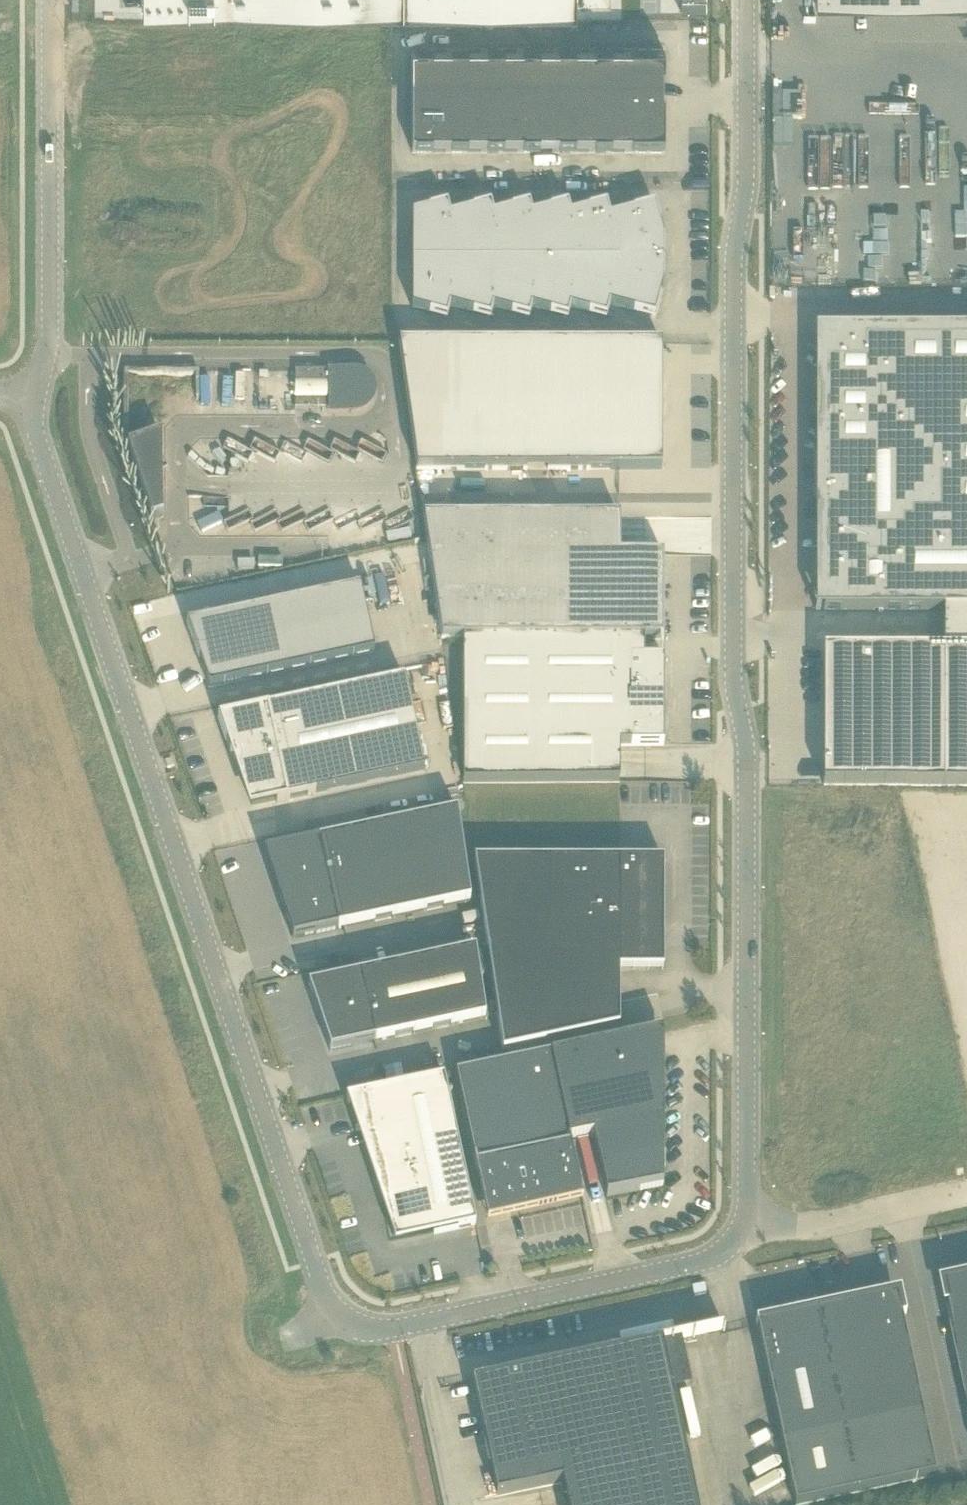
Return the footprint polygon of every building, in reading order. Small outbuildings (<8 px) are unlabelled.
[(141,8),(575,8),(575,0),(141,0),(141,8)] [(663,49),(412,49),(412,153),(663,153),(663,49)] [(609,217),(606,205),(570,215),(567,205),(531,215),(529,205),(493,215),(490,205),(449,216),(446,205),(412,214),(412,309),(446,318),(449,307),(490,318),(493,308),(529,318),(531,309),(567,318),(570,309),(606,318),(609,306),(655,318),(663,286),(663,238),(655,205),(609,217)] [(815,329),(815,610),(966,610),(966,329),(815,329)] [(662,343),(398,343),(417,469),(590,469),(590,468),(662,468),(662,428),(662,343)] [(327,372),(295,372),(295,408),(327,408),(327,372)] [(328,373),(328,410),(354,410),(363,407),(370,401),(372,391),(370,382),(363,376),(354,373),(328,373)] [(148,502),(145,452),(153,450),(152,437),(137,438),(112,446),(112,453),(127,499),(128,504),(132,518),(148,517),(148,502)] [(607,556),(607,517),(619,517),(619,516),(423,516),(442,638),(442,639),(464,639),(464,782),(619,782),(619,781),(607,781),(607,744),(663,744),(663,715),(662,715),(662,675),(659,676),(659,662),(663,662),(663,657),(644,657),(644,638),(662,638),(662,575),(663,575),(663,555),(631,554),(631,556),(607,556)] [(208,687),(374,652),(360,586),(186,623),(208,687)] [(823,649),(823,785),(966,785),(966,649),(886,649),(823,649)] [(424,772),(404,678),(218,718),(229,751),(239,749),(250,804),(274,799),(275,803),(424,772)] [(457,811),(264,852),(292,939),(470,901),(457,811)] [(663,927),(663,860),(474,860),(503,1052),(536,1045),(531,1021),(619,1002),(619,995),(619,990),(618,990),(618,972),(619,972),(619,955),(656,955),(656,927),(663,927)] [(330,1051),(374,1042),(375,1042),(375,1041),(485,1018),(475,950),(308,986),(330,1051)] [(663,1031),(456,1075),(474,1160),(474,1161),(487,1223),(582,1203),(569,1141),(593,1136),(606,1198),(663,1186),(663,1131),(667,1130),(665,1120),(663,1121),(663,1031)] [(409,1082),(408,1069),(382,1071),(383,1084),(409,1082)] [(363,1094),(346,1098),(347,1103),(394,1243),(433,1235),(475,1226),(443,1077),(363,1094)] [(942,1284),(966,1403),(966,1279),(942,1284)] [(756,1322),(766,1370),(795,1504),(798,1504),(935,1476),(901,1318),(905,1317),(905,1315),(901,1316),(897,1296),(882,1299),(881,1295),(877,1296),(878,1301),(859,1306),(858,1300),(854,1301),(855,1306),(836,1311),(834,1305),(830,1306),(831,1310),(801,1317),(800,1312),(796,1313),(797,1319),(778,1323),(776,1317),(772,1318),(773,1322),(759,1326),(758,1321),(756,1322)] [(662,1341),(472,1382),(496,1496),(562,1482),(567,1504),(697,1504),(662,1341)]
